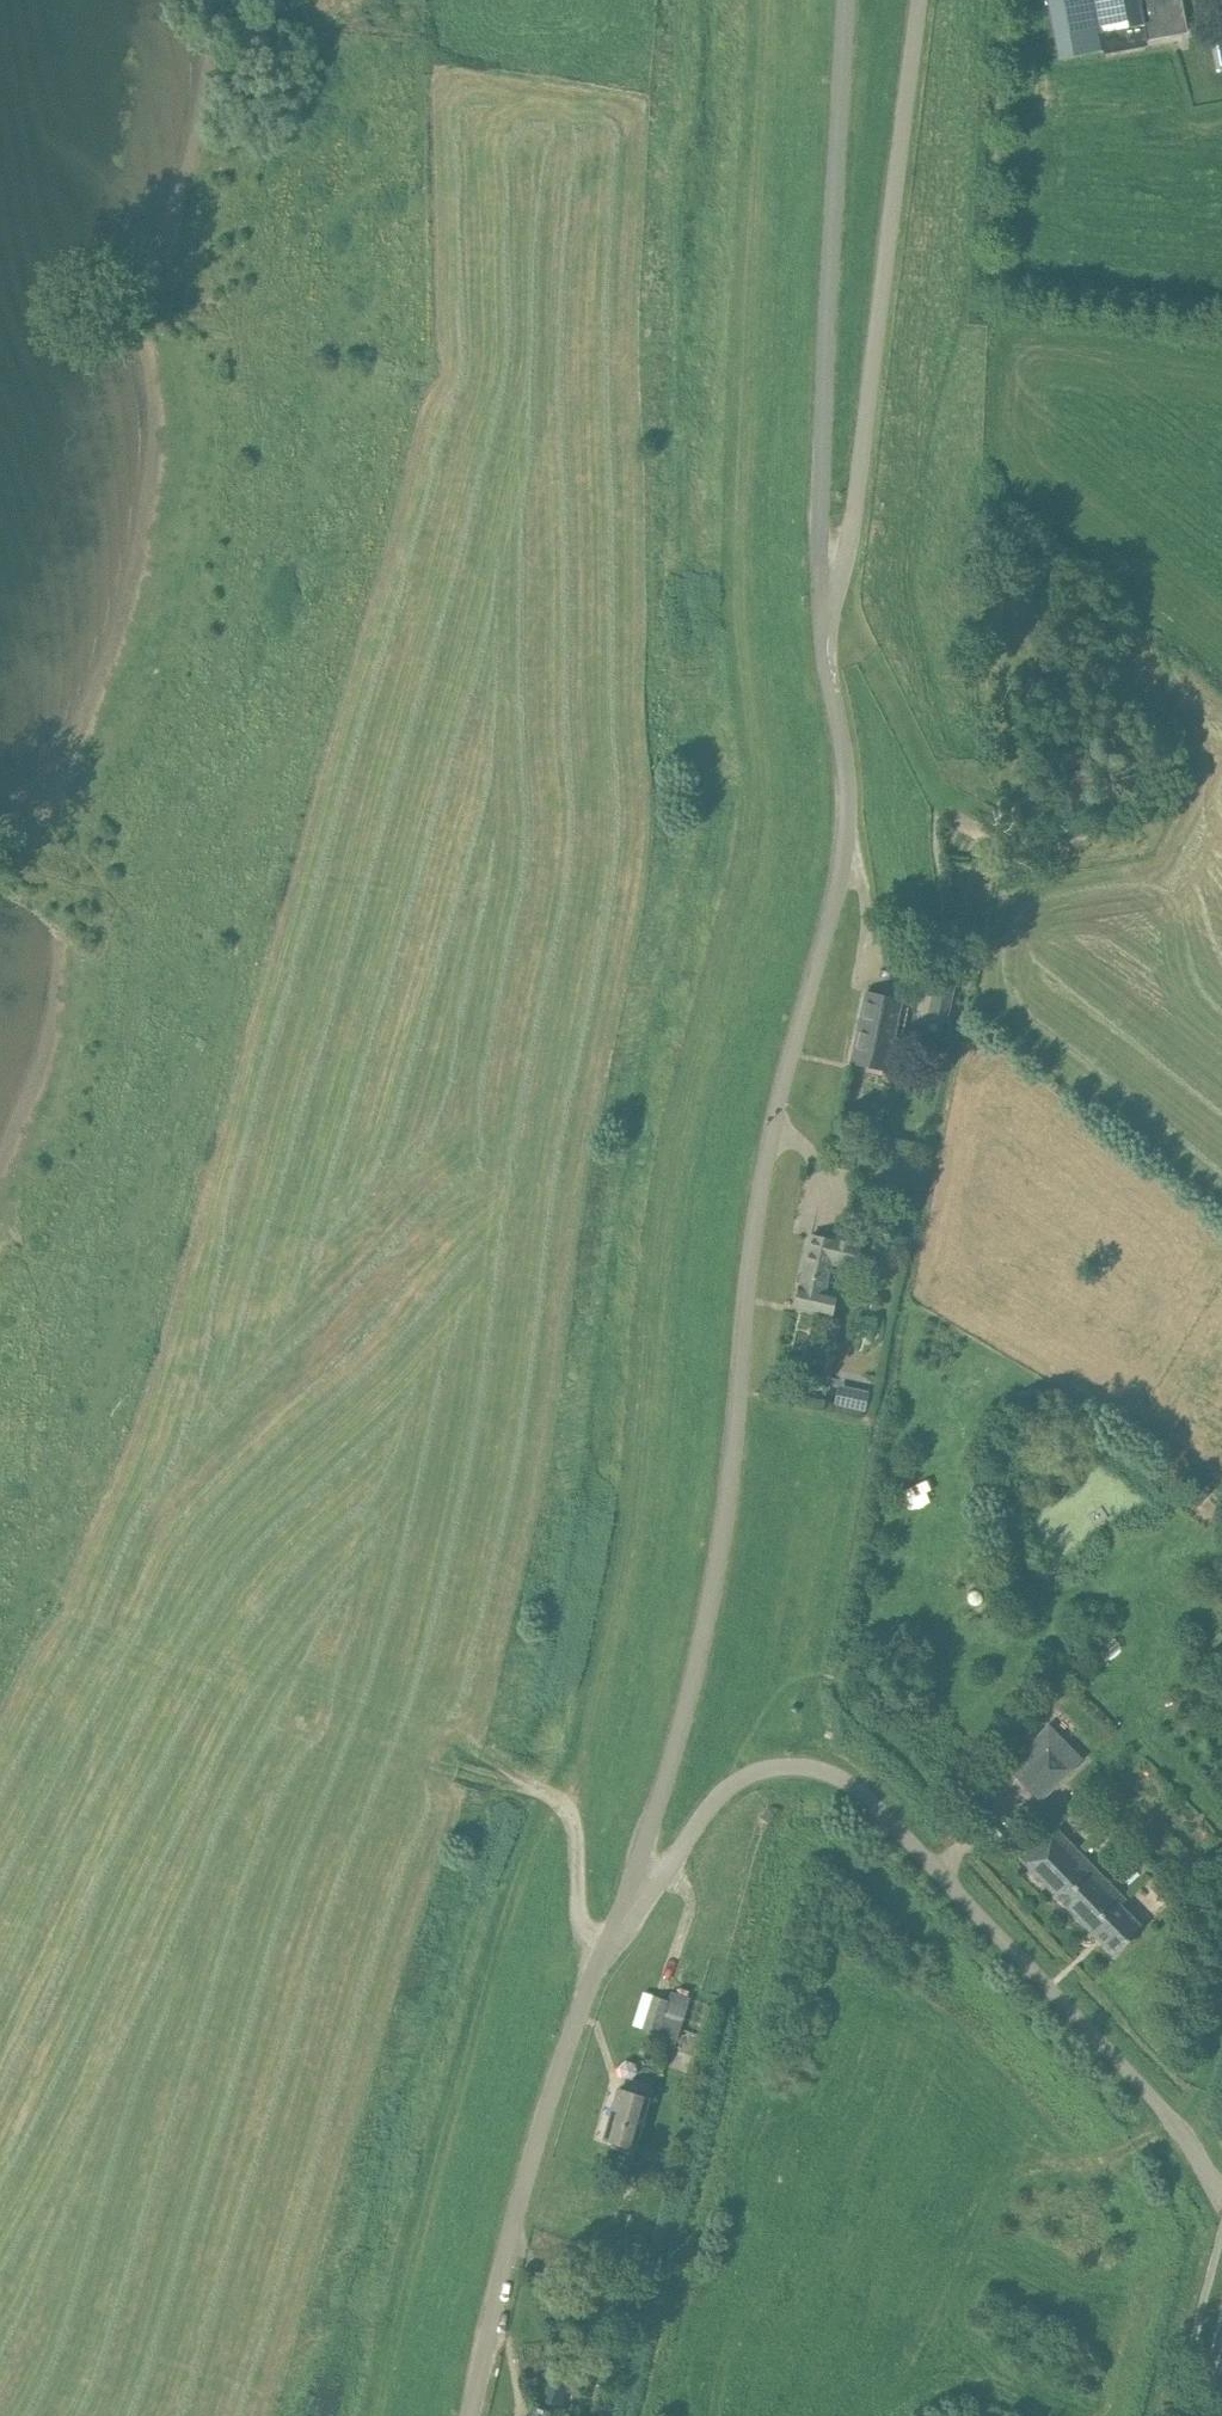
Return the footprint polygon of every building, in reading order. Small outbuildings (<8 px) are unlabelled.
[(1058,55),(1059,60),(1103,52),(1102,47),(1164,36),(1171,34),(1165,0),(1047,0),(1058,55)] [(955,984),(933,980),(927,1010),(948,1014),(955,984)] [(901,999),(891,997),(881,1047),(856,1043),(866,991),(888,996),(866,991),(852,1062),(887,1070),(892,1045),(900,1047),(910,1001),(901,999)] [(881,1047),(891,997),(888,996),(866,991),(856,1043),(881,1047)] [(811,1235),(795,1307),(832,1315),(837,1294),(825,1291),(831,1263),(849,1267),(854,1244),(811,1235)] [(837,1402),(871,1406),(874,1387),(839,1383),(837,1402)] [(968,1595),(968,1599),(970,1602),(972,1604),(976,1605),(980,1604),(982,1601),(983,1598),(983,1594),(980,1591),(977,1590),(973,1590),(970,1592),(968,1595)] [(1035,1739),(1006,1767),(1040,1801),(1074,1768),(1058,1751),(1067,1742),(1050,1725),(1041,1733),(1035,1739)] [(1085,1803),(1074,1813),(1085,1824),(1095,1814),(1085,1803)] [(1126,1900),(1054,1827),(1039,1842),(1022,1858),(1115,1954),(1132,1937),(1143,1928),(1121,1905),(1126,1900)] [(653,1995),(643,2028),(677,2039),(690,1998),(670,1992),(668,1999),(653,1995)] [(641,2095),(618,2088),(604,2138),(627,2145),(635,2147),(649,2097),(641,2095)] [(642,2158),(629,2160),(631,2174),(643,2173),(642,2158)] [(635,2245),(630,2258),(646,2263),(650,2250),(635,2245)] [(569,2380),(547,2374),(539,2400),(561,2407),(569,2380)]
